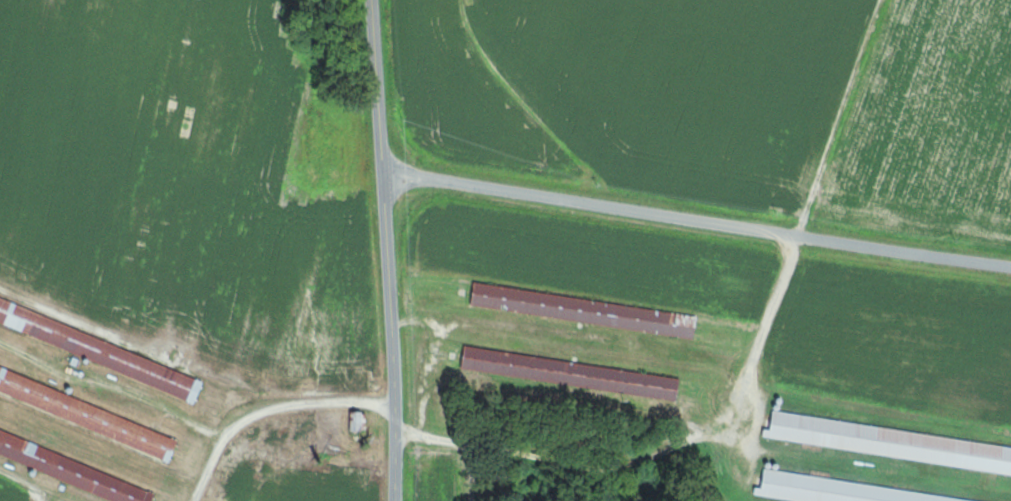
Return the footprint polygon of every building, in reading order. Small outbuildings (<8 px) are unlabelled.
[(697,336),(700,313),(477,285),(474,308),(697,336)] [(0,300),(0,325),(199,400),(207,378),(0,300)] [(683,378),(468,346),(464,369),(680,401),(683,378)] [(0,367),(0,393),(171,459),(180,437),(0,367)] [(1010,473),(1010,445),(777,412),(774,430),(768,429),(766,439),(1010,473)] [(121,500),(155,500),(159,491),(0,430),(0,455),(121,500)] [(905,499),(906,489),(768,470),(764,499),(781,500),(922,500),(905,499)]
